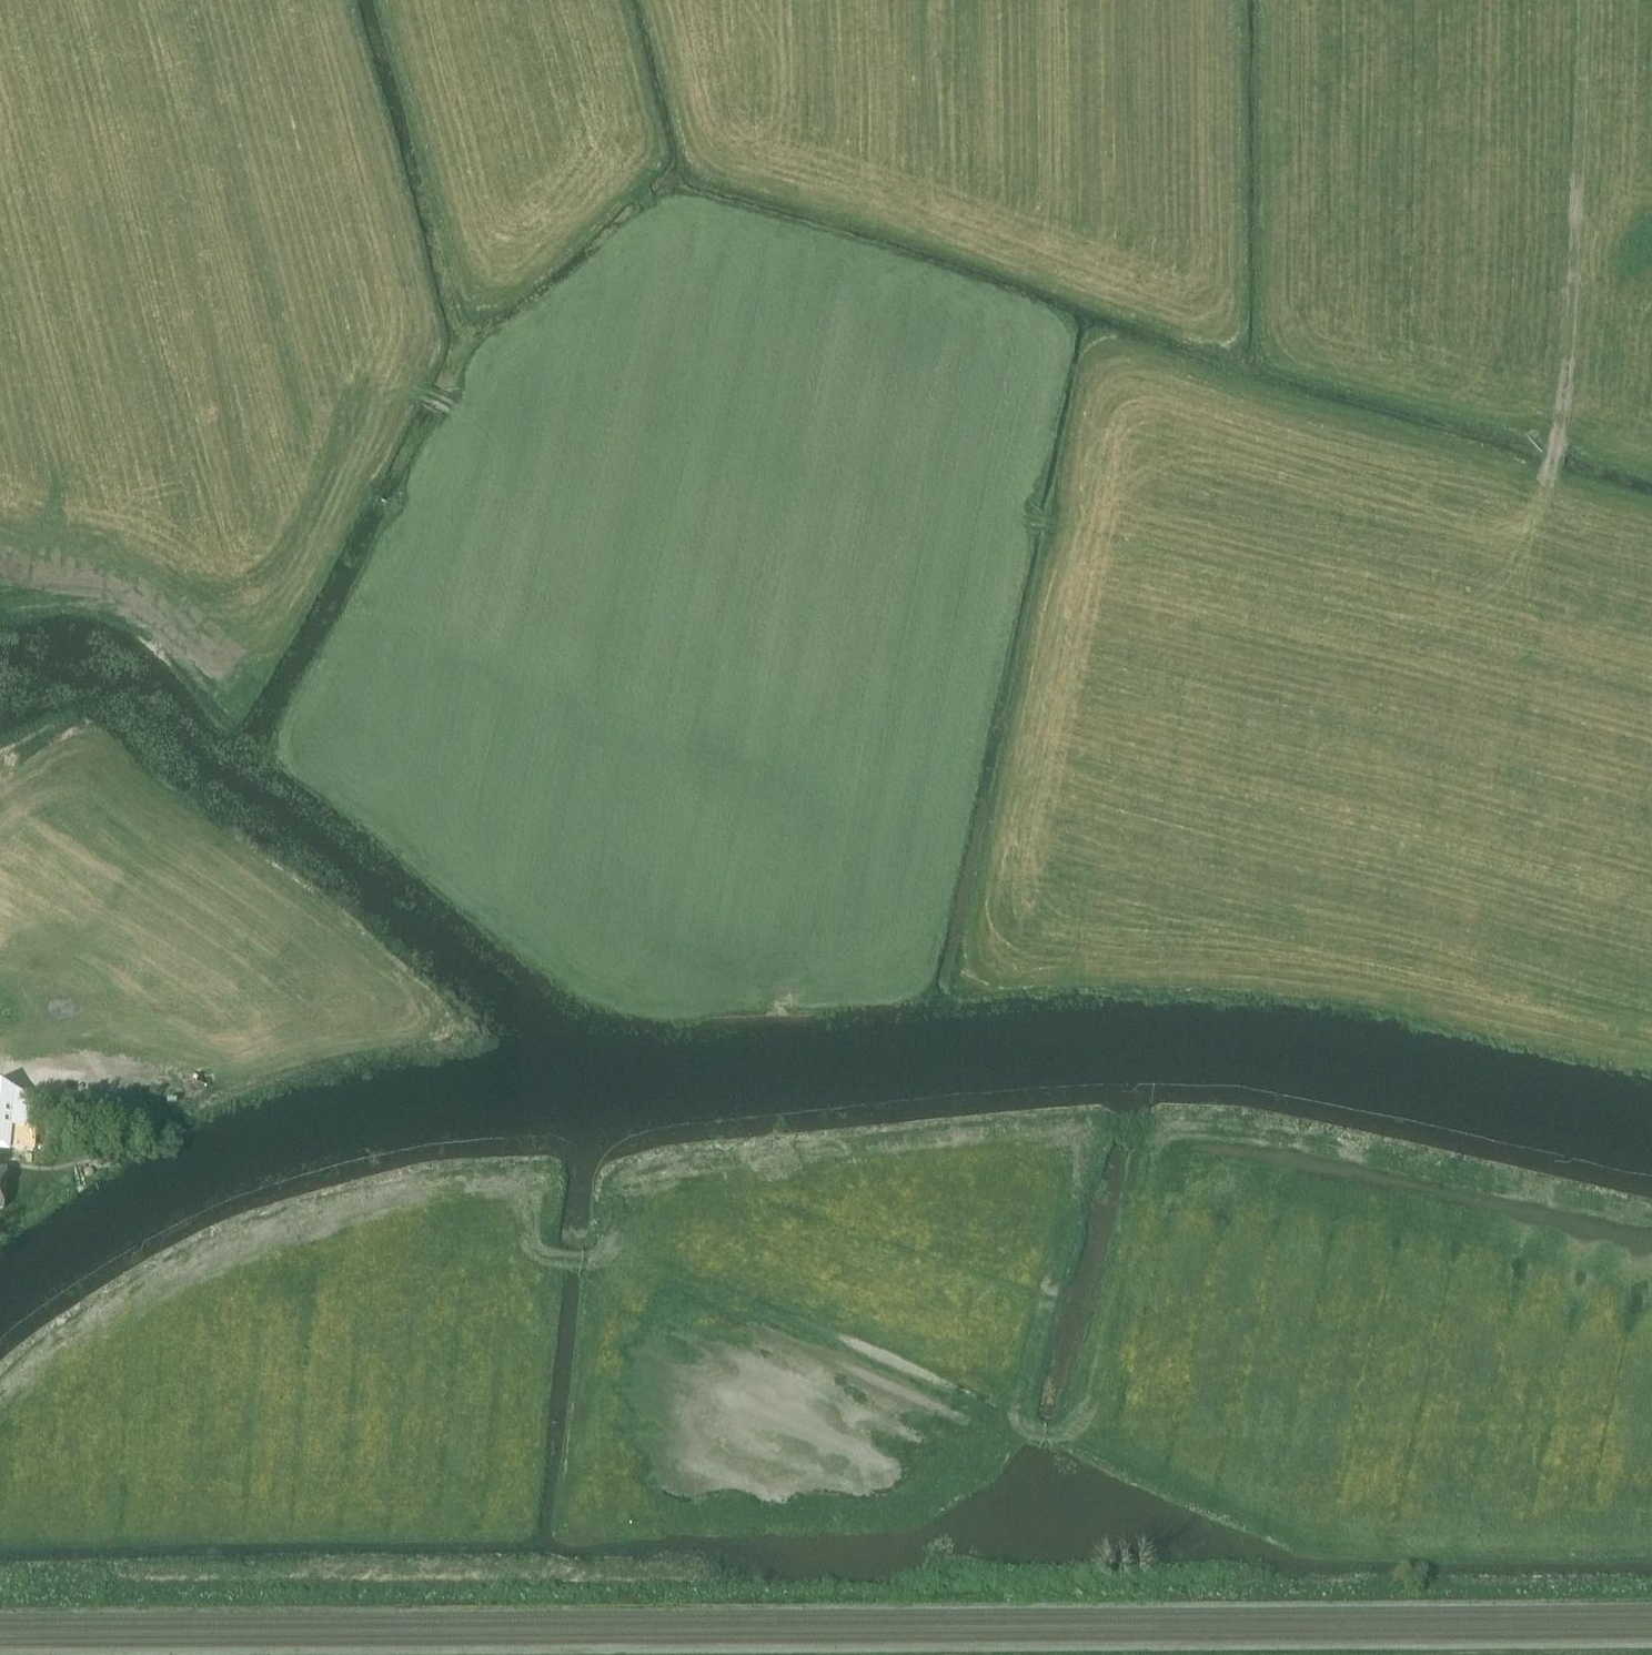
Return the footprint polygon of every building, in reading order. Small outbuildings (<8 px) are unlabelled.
[(12,1148),(47,1151),(50,1122),(14,1120),(12,1148)]
